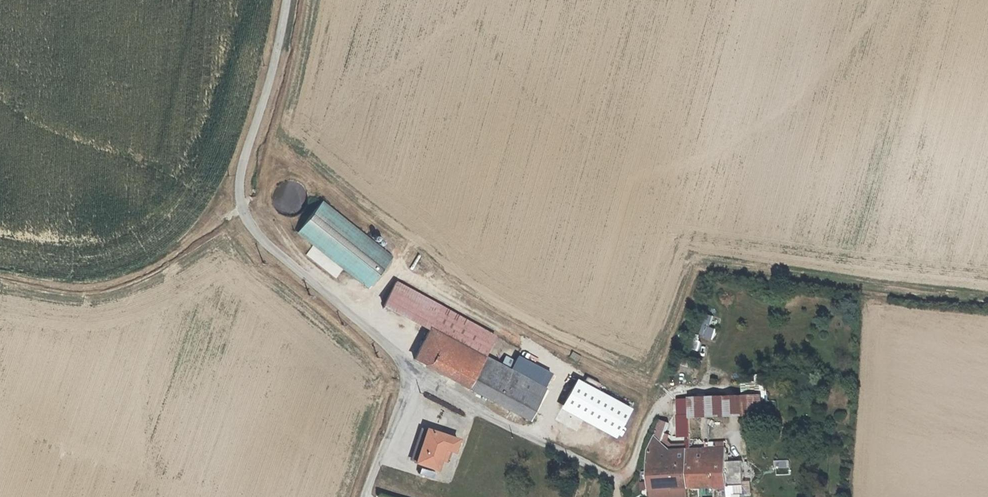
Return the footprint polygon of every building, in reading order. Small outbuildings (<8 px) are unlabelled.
[(392,261),(322,204),(296,235),(366,292),(392,261)] [(387,307),(435,331),(439,324),(445,311),(397,286),(387,307)] [(446,309),(445,311),(439,324),(447,329),(443,336),(491,359),(502,339),(446,309)] [(418,361),(473,390),(491,359),(443,336),(447,329),(439,324),(435,331),(418,361)] [(505,356),(502,363),(511,367),(514,360),(505,356)] [(513,371),(546,388),(554,373),(521,356),(513,371)] [(529,419),(546,388),(513,371),(491,359),(473,390),(529,419)] [(578,380),(564,407),(619,437),(633,410),(578,380)] [(760,396),(689,399),(690,417),(761,415),(760,396)] [(690,417),(689,399),(677,398),(680,415),(677,415),(678,437),(689,436),(690,417)] [(741,486),(741,461),(723,463),(724,448),(690,450),(685,450),(667,450),(660,444),(661,443),(667,423),(660,420),(654,436),(646,452),(646,474),(649,496),(685,496),(684,488),(741,486)] [(423,429),(419,428),(410,461),(415,462),(423,429)] [(446,434),(423,429),(415,462),(437,468),(443,447),(446,434)] [(455,436),(446,434),(443,447),(452,449),(455,436)] [(775,461),(776,476),(791,475),(790,460),(775,461)]
